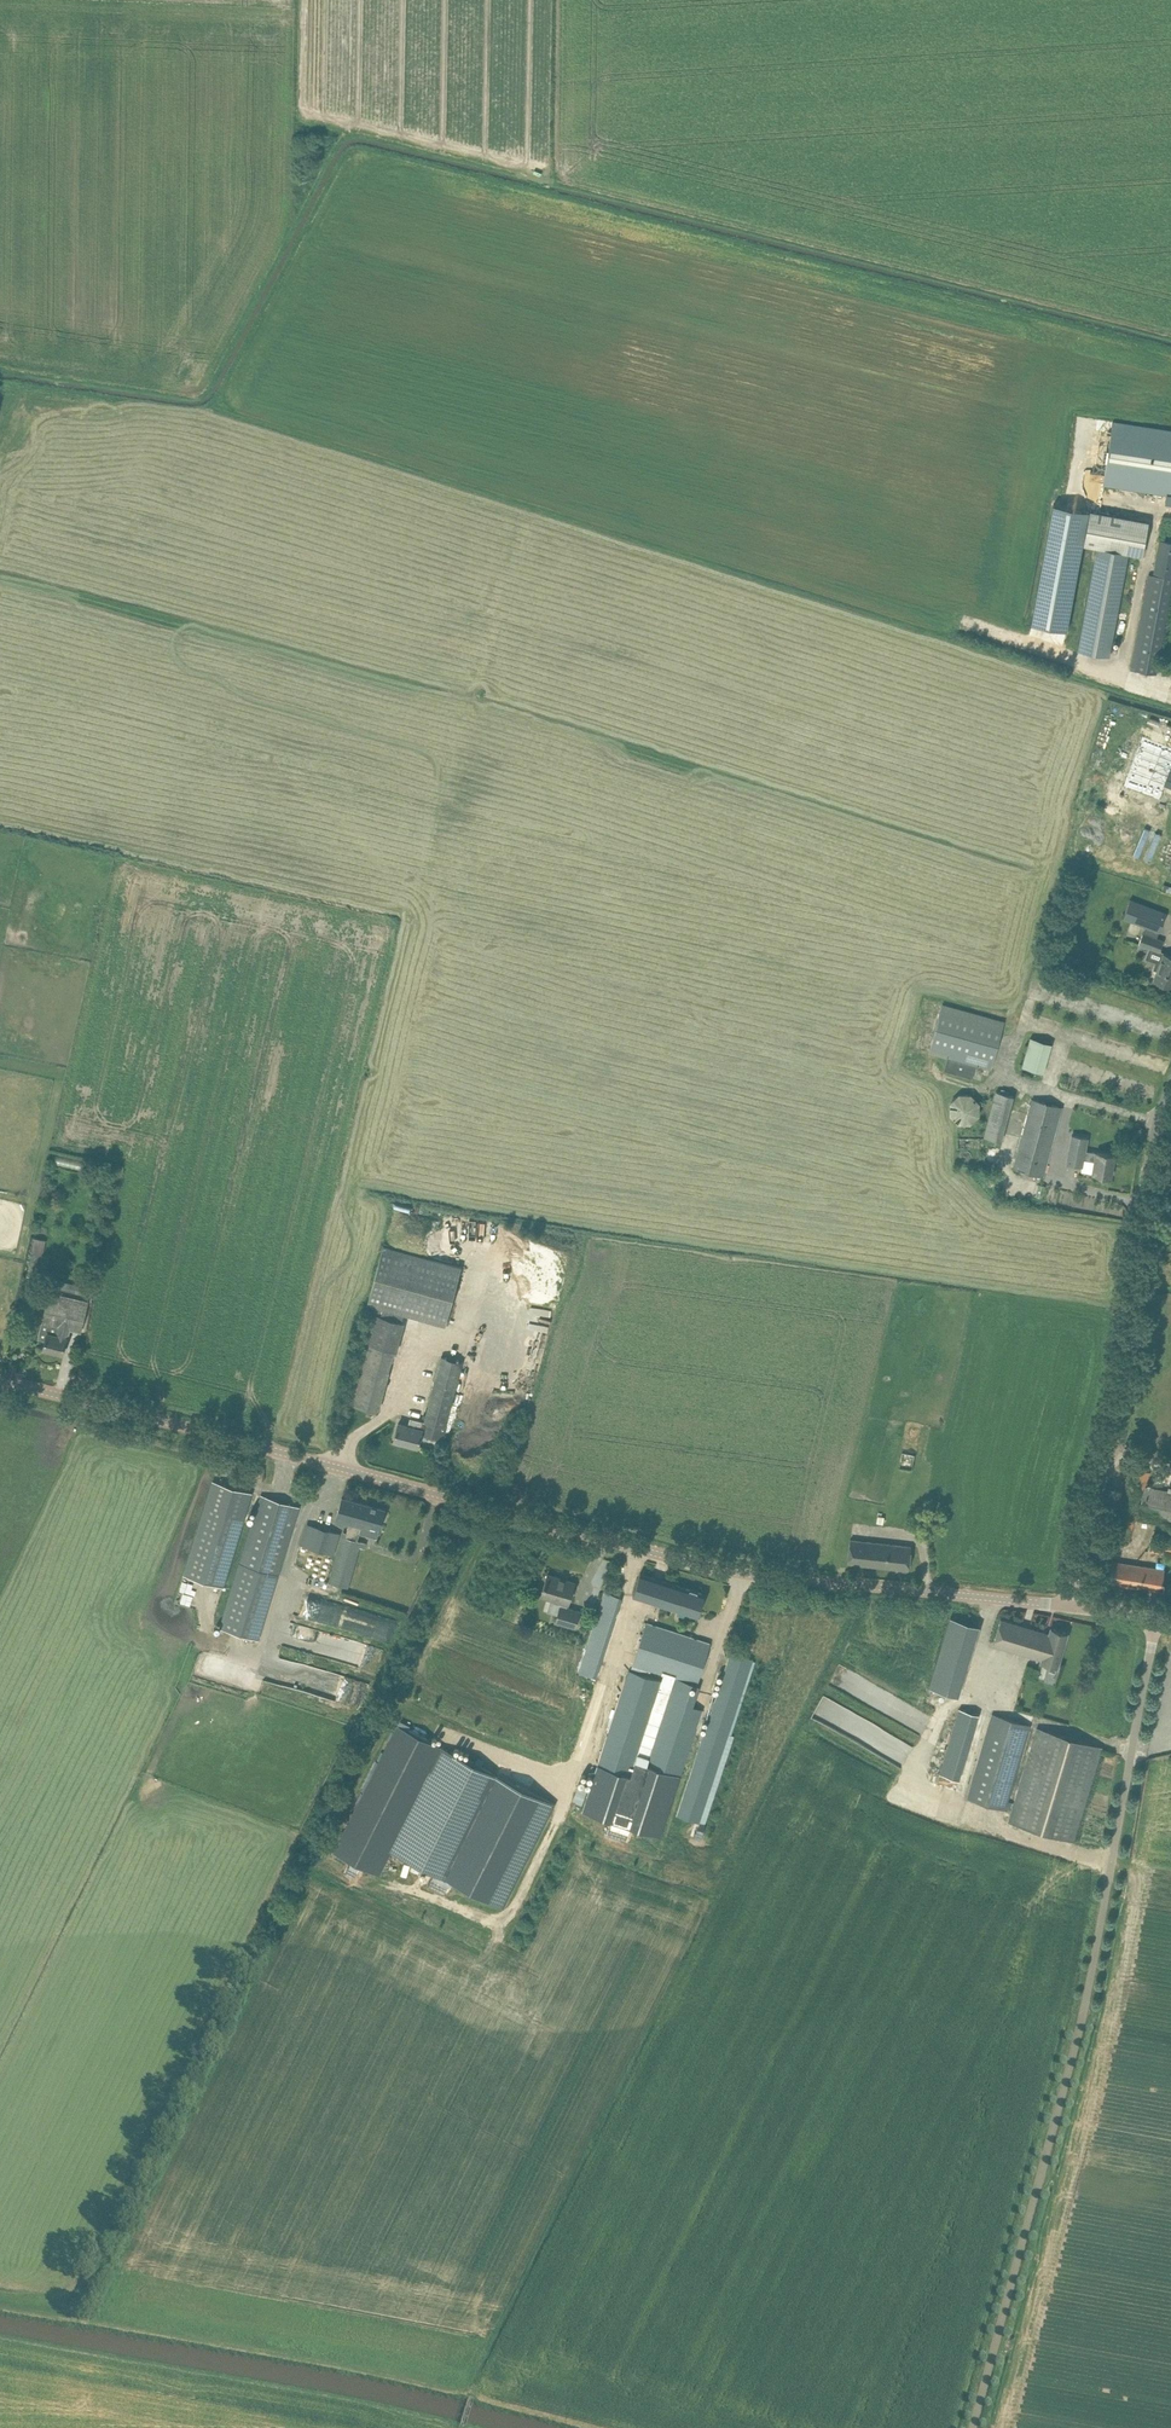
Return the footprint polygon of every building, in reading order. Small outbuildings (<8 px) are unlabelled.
[(1103,484),(1170,495),(1170,430),(1112,421),(1103,484)] [(1066,630),(1082,544),(1088,510),(1054,504),(1032,623),(1066,630)] [(1097,547),(1077,650),(1110,656),(1129,553),(1143,555),(1149,521),(1088,510),(1082,544),(1097,547)] [(1170,595),(1170,542),(1159,540),(1153,575),(1148,574),(1130,669),(1157,674),(1170,604),(1169,604),(1170,595)] [(1137,751),(1124,779),(1146,789),(1159,761),(1137,751)] [(1139,944),(1148,947),(1159,951),(1163,940),(1157,938),(1166,913),(1130,899),(1123,917),(1146,925),(1139,944)] [(1164,953),(1161,960),(1157,958),(1153,968),(1157,970),(1154,980),(1170,986),(1170,955),(1164,953)] [(1004,1021),(943,1004),(929,1052),(948,1057),(944,1070),(973,1078),(975,1068),(978,1068),(979,1066),(991,1069),(1004,1021)] [(1022,1065),(1044,1071),(1052,1043),(1030,1037),(1022,1065)] [(984,1137),(1001,1141),(1013,1096),(996,1091),(984,1137)] [(950,1115),(958,1124),(970,1123),(980,1115),(980,1103),(971,1094),(959,1093),(950,1102),(950,1115)] [(1031,1099),(1013,1168),(1042,1176),(1060,1107),(1031,1099)] [(1093,1173),(1099,1174),(1111,1176),(1115,1155),(1086,1149),(1088,1137),(1073,1134),(1068,1162),(1082,1165),(1083,1158),(1095,1160),(1093,1173)] [(110,1168),(104,1172),(109,1181),(116,1177),(110,1168)] [(105,1222),(101,1217),(95,1221),(98,1227),(105,1222)] [(27,1276),(39,1279),(40,1271),(37,1271),(40,1256),(43,1257),(46,1239),(34,1237),(27,1276)] [(383,1245),(367,1304),(445,1325),(461,1266),(383,1245)] [(500,1271),(493,1291),(527,1302),(534,1282),(500,1271)] [(57,1288),(89,1296),(92,1286),(77,1282),(76,1284),(58,1280),(57,1288)] [(48,1331),(47,1337),(44,1349),(63,1354),(69,1328),(81,1331),(89,1301),(50,1292),(43,1321),(59,1325),(57,1333),(48,1331)] [(367,1312),(348,1403),(381,1410),(400,1319),(367,1312)] [(410,1417),(408,1426),(398,1423),(394,1440),(418,1446),(422,1431),(426,1432),(425,1433),(442,1438),(463,1362),(442,1356),(424,1421),(410,1417)] [(912,1468),(914,1454),(902,1452),(900,1465),(912,1468)] [(1121,1540),(1128,1542),(1135,1518),(1170,1524),(1170,1491),(1145,1487),(1149,1471),(1132,1466),(1110,1536),(1121,1540)] [(213,1480),(184,1574),(223,1586),(252,1492),(213,1480)] [(261,1495),(221,1627),(258,1639),(299,1507),(261,1495)] [(386,1509),(342,1497),(336,1519),(349,1523),(345,1536),(342,1535),(329,1582),(347,1587),(358,1546),(364,1548),(366,1541),(357,1539),(362,1523),(380,1528),(386,1509)] [(300,1544),(321,1551),(332,1554),(339,1533),(307,1523),(300,1544)] [(1158,1525),(1156,1537),(1170,1539),(1170,1527),(1158,1525)] [(1153,1538),(1151,1550),(1170,1553),(1170,1541),(1153,1538)] [(848,1562),(857,1563),(909,1569),(910,1557),(911,1546),(850,1539),(849,1550),(848,1562)] [(1165,1569),(1125,1562),(1113,1560),(1109,1582),(1161,1591),(1165,1569)] [(641,1572),(637,1584),(633,1595),(698,1616),(705,1593),(641,1572)] [(556,1621),(575,1627),(580,1611),(567,1607),(575,1582),(548,1573),(541,1595),(562,1602),(556,1621)] [(580,1671),(596,1676),(621,1596),(605,1591),(580,1671)] [(306,1617),(370,1634),(370,1636),(392,1641),(397,1619),(311,1597),(306,1617)] [(930,1687),(959,1695),(979,1625),(950,1616),(930,1687)] [(1049,1633),(1001,1618),(993,1644),(1042,1658),(1041,1662),(1058,1667),(1068,1632),(1051,1627),(1049,1633)] [(629,1670),(598,1765),(597,1765),(582,1812),(661,1837),(669,1812),(681,1775),(702,1709),(691,1706),(696,1692),(712,1643),(646,1622),(632,1668),(648,1673),(650,1668),(664,1673),(661,1681),(647,1676),(629,1670)] [(712,1710),(678,1815),(699,1822),(706,1824),(735,1736),(731,1734),(755,1661),(753,1660),(753,1659),(732,1652),(715,1701),(712,1700),(709,1709),(712,1710)] [(940,1774),(959,1780),(979,1714),(959,1708),(940,1774)] [(968,1798),(1006,1809),(1030,1726),(992,1714),(968,1798)] [(400,1720),(397,1724),(409,1730),(412,1726),(400,1720)] [(360,1865),(380,1875),(392,1851),(434,1872),(428,1885),(444,1893),(449,1884),(453,1882),(503,1907),(555,1803),(497,1774),(481,1766),(475,1763),(409,1730),(397,1724),(334,1852),(351,1861),(345,1873),(353,1877),(360,1865)] [(1009,1821),(1063,1837),(1074,1840),(1102,1747),(1037,1728),(1009,1821)] [(478,1757),(475,1763),(481,1766),(485,1760),(478,1757)]
